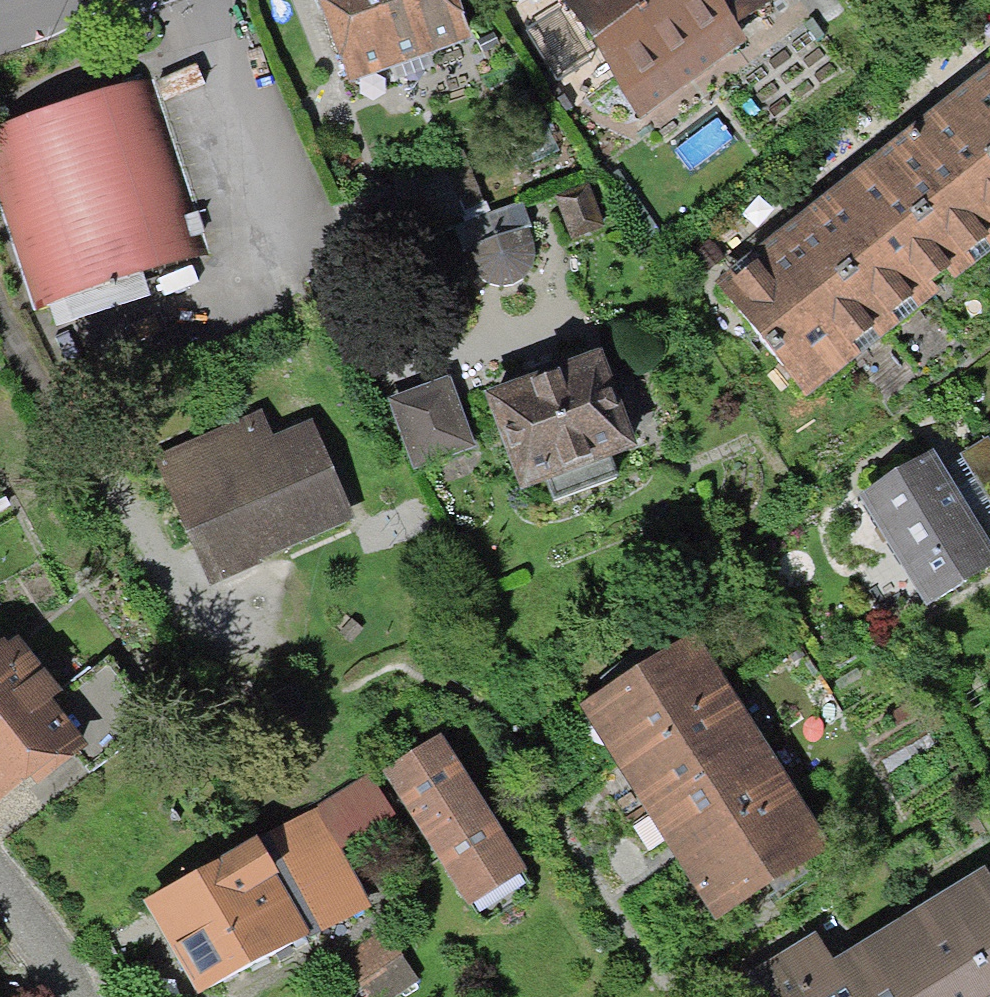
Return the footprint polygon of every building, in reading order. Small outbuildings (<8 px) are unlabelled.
[(349,84),(471,40),(456,0),(318,0),(349,84)] [(646,122),(755,42),(742,25),(777,0),(557,0),(646,122)] [(711,283),(802,400),(989,254),(989,66),(711,283)] [(0,122),(0,216),(30,307),(203,251),(145,74),(0,122)] [(483,198),(466,155),(387,186),(404,229),(483,198)] [(584,185),(554,196),(568,236),(598,226),(584,185)] [(531,226),(522,203),(448,231),(456,253),(465,250),(471,266),(480,279),(488,285),(499,288),(514,286),(525,279),(532,268),(534,255),(532,243),(527,228),(531,226)] [(607,362),(487,406),(518,492),(543,483),(550,502),(607,481),(601,466),(640,452),(607,362)] [(451,376),(391,396),(415,467),(474,447),(451,376)] [(258,412),(153,459),(209,583),(357,517),(312,419),(270,438),(258,412)] [(860,500),(924,609),(989,571),(989,546),(937,455),(860,500)] [(0,635),(0,789),(67,743),(86,771),(153,725),(108,659),(59,693),(13,626),(0,635)] [(696,634),(577,703),(610,756),(729,687),(696,634)] [(729,687),(610,756),(642,809),(762,741),(729,687)] [(440,737),(382,772),(468,914),(526,879),(440,737)] [(762,741),(642,809),(675,862),(794,795),(762,741)] [(368,777),(145,902),(198,996),(201,996),(366,905),(335,850),(391,818),(368,777)] [(794,795),(675,862),(707,916),(827,849),(794,795)] [(901,996),(989,996),(989,875),(984,865),(866,935),(901,996)] [(345,958),(372,996),(391,996),(415,980),(382,932),(345,958)] [(866,935),(830,957),(815,932),(735,978),(746,996),(901,996),(866,935)]
